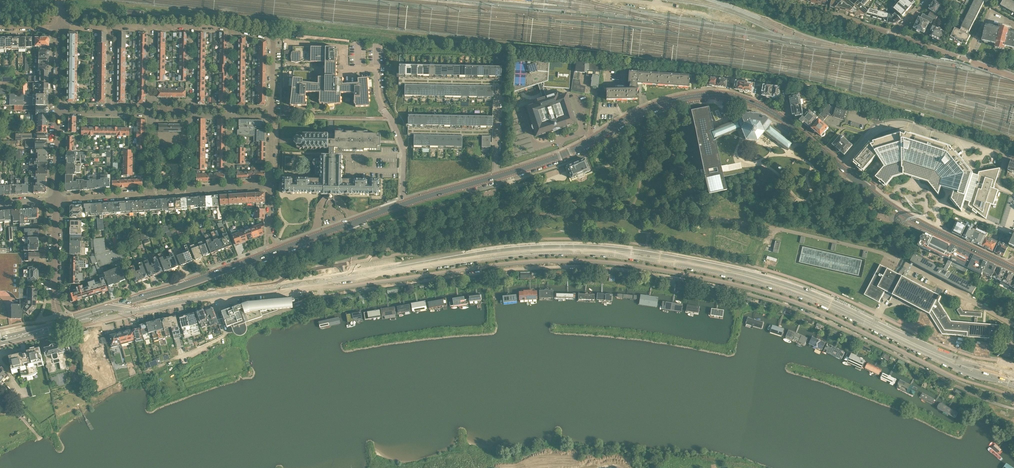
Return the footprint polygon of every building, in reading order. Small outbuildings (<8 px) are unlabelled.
[(858,1),(854,5),(848,0),(832,0),(830,7),(866,17),(870,9),(865,8),(863,6),(858,1)] [(900,0),(898,0),(895,3),(906,12),(909,8),(900,0)] [(909,8),(913,4),(907,0),(900,0),(909,8)] [(983,4),(975,0),(972,5),(981,9),(983,4)] [(1005,7),(1009,10),(1013,2),(1010,0),(1009,0),(1005,7)] [(931,12),(937,15),(938,16),(940,13),(938,12),(942,5),(935,1),(929,9),(932,11),(931,12)] [(903,16),(906,12),(895,3),(892,7),(903,16)] [(978,13),(981,9),(972,5),(970,9),(978,13)] [(871,8),(870,9),(866,17),(877,20),(880,11),(871,8)] [(978,13),(970,9),(968,14),(976,18),(978,13)] [(890,13),(880,11),(877,20),(887,23),(890,13)] [(938,17),(937,15),(931,12),(930,11),(928,17),(933,19),(936,21),(938,17)] [(890,13),(887,23),(893,24),(897,24),(902,19),(900,17),(900,18),(899,17),(899,16),(898,15),(897,15),(895,12),(893,14),(890,13)] [(933,19),(928,17),(923,14),(921,18),(919,17),(917,21),(916,24),(914,28),(924,33),(925,32),(927,33),(928,30),(926,29),(929,22),(931,23),(933,19)] [(974,22),(976,18),(968,14),(966,18),(974,22)] [(974,22),(966,18),(963,23),(971,27),(974,22)] [(969,32),(971,27),(963,23),(961,28),(968,31),(969,32)] [(961,28),(954,24),(953,27),(955,28),(951,37),(955,39),(962,42),(966,45),(970,36),(966,34),(968,31),(961,28)] [(939,29),(935,27),(933,26),(931,31),(932,32),(930,36),(934,38),(933,38),(938,40),(941,41),(945,32),(941,30),(941,29),(939,28),(939,29)] [(985,35),(985,36),(984,41),(984,42),(987,43),(989,42),(988,44),(995,46),(995,48),(1004,50),(1005,48),(1012,50),(1012,48),(1013,49),(1013,50),(1013,33),(1008,32),(1009,28),(1000,26),(1000,29),(999,29),(999,30),(993,28),(992,26),(988,26),(987,27),(986,32),(985,35)] [(31,47),(31,48),(31,50),(32,50),(34,50),(37,50),(38,50),(38,49),(44,49),(48,49),(48,46),(48,39),(47,37),(31,37),(31,43),(31,47)] [(293,78),(293,86),(291,105),(298,106),(307,106),(307,103),(306,103),(306,92),(320,93),(319,104),(323,104),(325,104),(328,104),(328,105),(334,104),(337,104),(340,104),(341,93),(354,93),(354,105),(355,105),(355,107),(361,107),(369,106),(367,78),(358,79),(358,84),(342,85),(342,78),(336,78),(336,69),(338,69),(338,66),(336,66),(336,59),(337,59),(337,50),(336,50),(336,48),(293,47),(293,52),(292,52),(291,57),(291,61),(296,63),(296,62),(325,62),(325,65),(324,69),(325,69),(325,78),(318,78),(318,84),(309,83),(310,71),(294,71),(293,78)] [(38,50),(38,58),(48,58),(48,49),(44,49),(38,49),(38,50)] [(543,99),(535,101),(534,101),(534,102),(534,103),(535,104),(527,107),(526,107),(526,108),(527,108),(532,125),(531,126),(532,128),(533,130),(534,130),(536,135),(535,135),(536,136),(537,136),(542,134),(542,135),(543,135),(545,134),(546,134),(545,133),(550,131),(551,133),(552,133),(552,132),(560,130),(561,130),(562,129),(561,128),(567,126),(567,127),(568,127),(569,126),(570,126),(570,125),(575,123),(575,124),(576,124),(576,123),(576,122),(574,117),(575,117),(575,114),(573,112),(572,112),(567,95),(566,94),(565,94),(558,97),(557,95),(557,94),(556,94),(547,98),(542,83),(543,82),(544,87),(569,89),(571,64),(515,60),(512,100),(513,100),(513,92),(538,84),(543,99)] [(576,62),(576,63),(575,72),(574,72),(571,91),(585,94),(589,94),(589,91),(589,90),(586,88),(585,87),(580,85),(579,80),(580,72),(584,73),(584,72),(587,73),(587,75),(593,75),(591,86),(598,87),(601,64),(585,63),(582,63),(582,62),(581,63),(576,62)] [(689,75),(636,72),(636,69),(627,68),(626,86),(627,86),(627,88),(606,88),(606,90),(606,93),(606,100),(637,99),(637,96),(637,93),(637,89),(637,84),(642,84),(648,84),(667,86),(689,87),(689,83),(689,79),(691,79),(691,75),(689,75)] [(716,86),(717,78),(713,78),(714,76),(708,76),(707,86),(711,87),(711,86),(716,86)] [(477,79),(471,79),(465,79),(459,78),(453,78),(447,78),(441,78),(435,78),(429,78),(423,78),(417,78),(411,78),(405,77),(399,77),(399,85),(400,85),(405,85),(413,85),(421,85),(429,85),(437,85),(445,85),(453,86),(461,86),(469,86),(477,86),(485,86),(493,86),(494,86),(495,86),(498,86),(500,87),(501,86),(501,79),(495,79),(489,79),(483,79),(477,79)] [(717,77),(717,78),(716,86),(725,88),(727,80),(724,79),(724,78),(723,78),(723,77),(717,77)] [(742,92),(743,91),(744,82),(735,81),(734,89),(738,90),(740,92),(742,92)] [(754,84),(744,82),(743,91),(744,92),(746,93),(748,91),(751,92),(753,92),(754,84)] [(404,98),(413,98),(413,85),(405,85),(404,98)] [(421,85),(413,85),(413,98),(421,98),(421,85)] [(421,98),(429,99),(429,85),(421,85),(421,98)] [(437,85),(429,85),(429,99),(437,99),(437,85)] [(437,99),(445,99),(445,85),(437,85),(437,99)] [(453,86),(445,85),(445,99),(453,99),(453,86)] [(762,85),(761,92),(761,95),(762,96),(766,96),(767,98),(769,98),(770,97),(772,86),(762,85)] [(453,99),(461,99),(461,86),(453,86),(453,99)] [(469,86),(461,86),(461,99),(469,99),(469,86)] [(469,99),(477,99),(477,86),(469,86),(469,99)] [(485,86),(477,86),(477,99),(485,100),(485,86)] [(485,100),(493,100),(493,86),(485,86),(485,100)] [(772,98),(774,99),(778,99),(778,98),(779,92),(779,88),(779,87),(778,87),(772,86),(770,97),(771,97),(772,98)] [(47,106),(47,95),(37,94),(37,95),(28,95),(23,95),(9,94),(9,105),(14,105),(47,106)] [(219,94),(212,94),(212,104),(219,104),(226,104),(226,94),(219,94)] [(791,106),(803,104),(803,99),(801,99),(800,94),(792,95),(792,97),(790,97),(791,106)] [(804,109),(803,104),(791,106),(793,115),(796,114),(796,116),(803,115),(802,110),(804,109)] [(829,114),(832,116),(845,120),(848,110),(835,106),(834,108),(834,109),(829,104),(820,115),(818,117),(813,123),(815,125),(811,129),(815,132),(816,131),(821,136),(822,136),(824,136),(825,134),(825,133),(825,132),(829,127),(822,122),(829,114)] [(35,110),(35,115),(47,115),(47,106),(14,105),(14,110),(35,110)] [(785,137),(777,130),(775,129),(770,125),(769,125),(770,124),(770,125),(771,123),(771,122),(768,119),(764,116),(761,116),(761,115),(749,114),(749,113),(748,114),(746,114),(746,113),(741,115),(741,116),(737,117),(738,120),(729,124),(729,123),(719,127),(719,128),(714,130),(710,112),(709,106),(691,110),(710,196),(727,192),(723,175),(722,168),(721,163),(717,143),(739,134),(743,133),(745,140),(757,141),(764,133),(764,132),(771,138),(774,140),(774,141),(776,142),(777,142),(777,143),(779,144),(780,144),(787,150),(788,150),(793,143),(785,137)] [(723,110),(722,110),(722,109),(718,106),(712,112),(715,121),(722,118),(723,117),(723,116),(724,115),(724,114),(724,113),(724,112),(723,111),(723,110)] [(803,117),(800,121),(803,123),(805,122),(810,127),(813,123),(818,117),(809,110),(803,117)] [(264,121),(264,120),(239,120),(239,121),(238,122),(237,125),(238,126),(239,126),(239,127),(239,130),(238,130),(237,130),(237,136),(238,136),(254,136),(254,142),(257,142),(265,142),(266,130),(264,130),(264,128),(264,126),(265,127),(266,125),(266,122),(265,121),(264,121)] [(462,129),(456,129),(450,128),(444,128),(438,128),(432,128),(426,128),(420,128),(414,128),(408,128),(408,135),(409,135),(414,135),(422,135),(430,135),(438,136),(446,136),(454,136),(462,136),(482,136),(490,137),(491,137),(492,137),(493,129),(486,129),(480,129),(474,129),(468,129),(462,129)] [(328,134),(324,134),(321,134),(321,133),(320,133),(320,134),(317,134),(317,133),(316,133),(316,134),(312,134),(312,133),(312,134),(308,134),(308,133),(307,133),(307,134),(304,134),(304,133),(303,133),(303,134),(301,132),(300,132),(297,133),(297,134),(297,135),(296,136),(297,136),(295,138),(294,138),(294,139),(295,139),(295,142),(294,142),(294,143),(295,143),(296,143),(297,144),(296,145),(297,146),(297,147),(297,148),(300,149),(301,149),(303,148),(303,149),(304,149),(304,148),(307,148),(307,149),(308,149),(308,148),(311,148),(311,149),(312,149),(312,148),(315,148),(316,149),(317,149),(317,148),(320,148),(320,149),(321,149),(321,148),(324,148),(328,149),(328,134)] [(380,147),(380,144),(380,140),(380,134),(368,134),(368,132),(335,132),(335,134),(328,134),(328,149),(329,149),(329,148),(330,148),(334,148),(335,148),(336,148),(337,149),(339,149),(340,149),(341,150),(342,150),(344,151),(345,151),(353,151),(353,149),(356,149),(356,151),(367,151),(367,150),(369,150),(380,150),(380,147)] [(1000,168),(993,169),(979,172),(978,175),(973,174),(973,173),(964,163),(956,153),(955,154),(953,150),(952,150),(950,148),(951,147),(904,132),(903,132),(877,140),(877,141),(870,143),(870,142),(854,161),(855,162),(853,163),(857,166),(856,167),(861,171),(862,170),(863,171),(877,155),(884,166),(875,177),(879,180),(879,181),(884,186),(885,185),(886,186),(893,177),(903,174),(917,179),(928,182),(938,195),(941,187),(947,189),(953,191),(950,200),(956,207),(957,206),(961,211),(964,200),(969,202),(968,205),(972,209),(972,211),(976,214),(976,212),(985,219),(990,204),(993,205),(998,190),(993,188),(1000,168)] [(47,141),(47,133),(36,133),(31,133),(31,139),(32,139),(32,141),(47,141)] [(764,134),(759,143),(765,145),(769,137),(764,134)] [(413,148),(422,149),(422,135),(414,135),(413,148)] [(430,135),(422,135),(422,149),(430,149),(430,135)] [(430,149),(438,149),(438,136),(430,135),(430,149)] [(841,135),(833,145),(837,148),(836,148),(837,150),(838,152),(840,152),(840,151),(845,155),(853,145),(841,135)] [(446,136),(438,136),(438,149),(446,149),(446,136)] [(446,149),(454,149),(454,136),(446,136),(446,149)] [(462,136),(454,136),(454,149),(462,149),(462,136)] [(490,137),(482,136),(482,150),(490,150),(490,137)] [(1,141),(0,141),(0,150),(15,150),(15,141),(1,141)] [(35,147),(34,150),(47,150),(47,141),(32,141),(25,141),(25,147),(35,147)] [(330,148),(329,155),(322,155),(322,160),(316,159),(314,160),(313,162),(313,164),(314,165),(316,166),(316,168),(316,175),(321,175),(321,179),(309,179),(308,179),(297,179),(295,180),(295,184),(292,184),(292,180),(291,179),(283,178),(283,184),(283,187),(283,193),(287,193),(291,193),(296,193),(308,193),(312,193),(312,194),(317,194),(317,193),(321,193),(321,194),(325,194),(329,194),(329,195),(329,199),(333,199),(333,195),(341,195),(341,194),(345,194),(350,194),(354,194),(366,194),(370,194),(370,195),(375,195),(379,195),(379,189),(379,186),(379,180),(371,180),(370,181),(370,182),(367,182),(367,181),(365,180),(341,180),(341,175),(346,175),(346,160),(342,160),(342,155),(334,155),(334,152),(334,148),(330,148)] [(572,164),(569,166),(567,167),(571,178),(577,176),(578,177),(579,178),(584,176),(585,174),(584,173),(590,171),(585,159),(579,161),(572,164)] [(811,159),(805,170),(811,173),(815,167),(814,166),(816,162),(811,159)] [(773,168),(770,172),(777,177),(780,173),(773,168)] [(76,175),(75,175),(66,175),(66,190),(67,191),(74,191),(74,181),(74,178),(82,178),(83,175),(76,175)] [(77,190),(82,190),(82,185),(79,185),(79,180),(77,180),(77,181),(74,181),(74,191),(77,190)] [(82,190),(88,190),(88,180),(79,180),(79,185),(82,185),(82,190)] [(247,203),(256,202),(255,193),(247,194),(247,203)] [(255,193),(256,202),(261,202),(261,204),(265,204),(265,202),(265,193),(255,193)] [(239,204),(247,203),(247,194),(238,195),(239,204)] [(221,205),(230,204),(229,195),(220,196),(221,205)] [(230,204),(239,204),(238,195),(229,195),(230,204)] [(90,204),(89,205),(89,210),(86,210),(86,207),(84,207),(84,205),(72,206),(71,207),(71,212),(82,212),(82,211),(83,211),(83,212),(86,212),(86,213),(86,215),(87,215),(87,216),(91,215),(91,213),(90,204)] [(23,221),(27,220),(27,222),(29,222),(29,220),(31,220),(31,222),(34,222),(34,223),(37,223),(37,219),(38,219),(38,216),(39,216),(39,213),(38,213),(38,210),(37,208),(23,209),(23,216),(23,221)] [(255,209),(255,219),(259,219),(264,219),(265,209),(255,209)] [(13,224),(19,224),(19,210),(11,210),(11,216),(12,216),(13,224)] [(264,223),(264,219),(259,219),(260,222),(261,222),(261,223),(262,223),(262,224),(256,226),(259,236),(264,234),(263,233),(264,233),(263,230),(264,230),(264,223)] [(953,233),(955,234),(961,237),(967,225),(957,221),(952,231),(953,233)] [(963,237),(967,239),(970,241),(975,230),(972,228),(973,227),(973,225),(973,224),(972,224),(971,224),(971,226),(969,225),(963,237)] [(221,239),(225,248),(226,249),(228,248),(229,247),(232,246),(227,233),(225,228),(224,228),(223,225),(220,226),(221,229),(223,235),(224,238),(221,239)] [(253,238),(259,236),(256,226),(250,229),(253,238)] [(976,228),(975,230),(970,241),(976,244),(982,230),(976,228)] [(248,240),(253,238),(250,229),(244,231),(248,240)] [(218,251),(225,248),(221,239),(219,240),(217,236),(219,236),(217,230),(211,233),(218,251)] [(988,233),(982,230),(976,244),(981,246),(982,246),(986,238),(988,233)] [(242,242),(248,240),(244,231),(238,233),(242,242)] [(912,262),(914,263),(952,283),(972,294),(973,292),(976,287),(979,281),(980,280),(983,273),(983,272),(988,262),(974,256),(956,247),(949,243),(935,237),(925,232),(925,233),(923,236),(922,237),(921,238),(921,240),(918,246),(911,262),(912,262)] [(218,251),(211,233),(204,235),(206,241),(211,254),(214,252),(215,253),(218,252),(218,251)] [(236,245),(242,242),(238,233),(232,235),(236,245)] [(93,239),(94,241),(94,247),(95,256),(106,252),(105,241),(104,238),(93,239)] [(989,239),(986,238),(982,246),(982,247),(992,251),(993,252),(997,243),(996,243),(997,241),(993,239),(993,240),(989,238),(989,239)] [(996,253),(1000,255),(1003,257),(1009,246),(1000,241),(998,243),(994,252),(996,253)] [(207,244),(204,245),(202,242),(198,243),(200,247),(204,257),(206,256),(206,255),(210,254),(207,244)] [(203,257),(199,247),(197,243),(190,246),(192,250),(196,260),(199,259),(203,257)] [(189,251),(188,248),(187,245),(184,246),(185,248),(181,250),(183,252),(187,263),(191,262),(193,261),(189,251)] [(83,247),(81,247),(71,247),(71,254),(79,254),(79,255),(85,255),(85,247),(83,247)] [(120,247),(112,250),(106,252),(95,256),(97,262),(98,263),(99,267),(124,257),(120,247)] [(176,267),(179,266),(173,253),(172,249),(168,251),(170,256),(167,257),(172,269),(173,269),(173,270),(175,269),(175,268),(176,267)] [(187,263),(183,252),(180,253),(179,250),(175,251),(177,256),(181,266),(183,265),(187,263)] [(6,291),(7,291),(8,290),(9,289),(9,288),(12,262),(19,262),(22,262),(22,261),(22,253),(6,253),(0,253),(0,291),(6,291)] [(22,253),(22,256),(25,256),(25,261),(38,261),(38,257),(38,255),(38,254),(25,253),(22,253)] [(160,259),(165,271),(167,270),(167,271),(168,270),(169,271),(171,271),(171,270),(171,269),(172,269),(167,257),(166,256),(164,257),(163,254),(162,255),(162,253),(158,255),(160,259)] [(153,265),(157,275),(161,273),(160,272),(163,271),(157,257),(153,258),(154,261),(155,264),(153,265)] [(157,275),(153,265),(150,266),(149,263),(148,260),(144,262),(150,276),(152,275),(153,277),(157,275)] [(138,271),(142,281),(146,279),(145,278),(148,277),(142,262),(138,264),(140,267),(141,270),(138,271)] [(995,265),(988,262),(983,272),(983,273),(992,278),(992,277),(995,272),(997,267),(995,266),(995,265)] [(138,282),(142,281),(138,271),(136,272),(135,269),(134,265),(130,267),(131,270),(136,282),(138,281),(138,282)] [(919,285),(906,278),(904,277),(895,272),(888,269),(880,265),(879,266),(872,280),(864,295),(879,303),(885,291),(902,300),(930,315),(934,322),(942,334),(963,336),(978,337),(988,338),(994,338),(994,339),(999,339),(1000,328),(1000,325),(977,323),(977,317),(981,317),(982,313),(963,311),(959,314),(960,315),(975,317),(975,323),(951,321),(945,312),(939,301),(941,297),(940,296),(919,285)] [(104,273),(107,280),(109,286),(125,280),(123,274),(120,267),(115,269),(115,268),(109,271),(105,273),(104,273)] [(992,277),(1001,281),(1006,271),(999,267),(996,273),(995,272),(992,277)] [(1006,271),(1001,281),(1010,286),(1013,281),(1011,281),(1013,275),(1006,271)] [(101,283),(99,284),(102,292),(102,293),(105,292),(105,291),(108,290),(107,287),(105,283),(103,278),(100,279),(101,283)] [(92,295),(95,294),(91,281),(88,282),(90,287),(87,288),(89,296),(90,296),(90,297),(92,296),(92,295)] [(101,293),(102,292),(99,284),(96,285),(94,281),(91,281),(95,294),(98,293),(98,294),(101,293)] [(89,296),(87,288),(83,289),(82,285),(79,286),(83,298),(85,297),(86,298),(88,297),(89,296)] [(80,299),(83,298),(79,286),(76,287),(77,290),(74,291),(74,292),(77,300),(80,300),(80,299)] [(27,298),(27,299),(34,299),(34,300),(36,300),(37,293),(38,293),(38,290),(37,290),(37,289),(27,289),(26,295),(27,295),(27,296),(23,296),(23,298),(27,298)] [(530,291),(518,291),(518,302),(537,301),(537,291),(530,291)] [(639,305),(657,307),(658,298),(641,295),(639,305)] [(463,296),(451,298),(452,302),(450,302),(450,306),(457,305),(459,307),(461,306),(465,305),(466,306),(468,304),(468,298),(466,298),(463,299),(463,296)] [(481,301),(480,296),(468,298),(469,303),(470,306),(481,305),(481,301)] [(229,305),(229,309),(222,311),(218,313),(220,319),(217,320),(219,323),(219,325),(226,323),(227,328),(233,325),(235,331),(236,332),(236,333),(237,334),(239,334),(240,335),(241,334),(242,334),(243,334),(244,333),(246,331),(246,330),(246,329),(246,328),(245,326),(244,323),(262,317),(262,315),(260,308),(262,308),(262,310),(289,308),(289,305),(292,305),(292,302),(294,301),(295,301),(295,300),(295,299),(294,299),(293,299),(292,299),(292,298),(269,300),(248,302),(238,306),(234,307),(234,306),(233,306),(233,305),(229,306),(229,305)] [(35,300),(36,300),(34,300),(34,299),(27,299),(27,303),(22,309),(26,312),(25,313),(27,315),(28,315),(35,307),(35,300)] [(428,302),(429,308),(430,309),(435,308),(437,310),(439,310),(439,308),(441,307),(443,307),(444,308),(444,311),(449,310),(448,306),(447,299),(446,299),(431,302),(428,302)] [(681,309),(682,302),(663,299),(662,306),(681,309)] [(424,300),(411,303),(413,311),(426,309),(424,300)] [(11,318),(11,319),(11,318),(21,318),(21,311),(20,311),(20,305),(14,305),(14,303),(10,303),(10,318),(11,318)] [(410,311),(409,305),(397,307),(398,313),(399,315),(405,313),(409,313),(410,311)] [(687,305),(687,313),(700,315),(701,306),(687,305)] [(727,310),(705,305),(704,311),(726,315),(727,310)] [(208,322),(210,322),(211,326),(219,323),(215,314),(213,309),(212,308),(211,308),(205,310),(207,316),(206,317),(208,322)] [(393,318),(396,316),(395,308),(381,310),(382,317),(384,319),(393,318)] [(207,316),(204,310),(203,310),(196,312),(198,318),(197,318),(199,324),(201,324),(202,328),(206,326),(204,323),(208,322),(206,317),(207,316)] [(378,311),(366,312),(364,313),(365,321),(369,321),(373,320),(379,319),(380,317),(380,311),(378,311)] [(196,318),(195,318),(194,313),(191,314),(190,313),(186,314),(191,332),(199,330),(196,318)] [(186,314),(183,315),(182,316),(180,317),(180,319),(181,322),(180,322),(182,329),(184,334),(191,332),(186,314)] [(362,314),(346,317),(347,322),(350,324),(363,322),(362,314)] [(172,329),(172,331),(175,331),(176,335),(180,334),(176,316),(173,317),(172,316),(170,317),(169,318),(172,329)] [(339,316),(318,321),(320,329),(341,324),(339,316)] [(162,320),(166,337),(170,336),(169,330),(172,329),(169,318),(168,317),(166,318),(165,319),(162,320)] [(762,329),(764,322),(747,318),(745,326),(752,328),(753,326),(762,329)] [(159,340),(165,338),(161,319),(160,320),(159,319),(158,320),(157,321),(154,321),(159,340)] [(159,340),(154,321),(151,322),(150,322),(148,322),(147,323),(151,339),(151,340),(154,339),(154,341),(159,340)] [(151,339),(147,323),(146,323),(145,323),(143,323),(143,324),(140,325),(144,341),(151,339)] [(768,333),(781,337),(783,330),(771,325),(768,333)] [(135,339),(136,342),(143,341),(140,329),(139,327),(133,329),(133,331),(135,339)] [(126,335),(128,341),(135,339),(133,331),(131,331),(130,330),(129,330),(126,331),(127,335),(126,335)] [(122,332),(119,333),(121,343),(128,341),(126,335),(127,335),(126,331),(124,331),(124,332),(122,332)] [(808,340),(788,332),(785,338),(804,346),(806,345),(808,340)] [(122,345),(121,343),(119,333),(113,334),(113,333),(108,334),(109,338),(112,347),(116,346),(122,345)] [(824,344),(812,338),(808,346),(821,351),(824,344)] [(827,343),(823,351),(841,359),(845,352),(827,343)] [(864,343),(862,347),(870,351),(872,347),(864,343)] [(47,361),(48,365),(47,365),(47,366),(47,367),(47,368),(48,368),(50,373),(56,371),(55,364),(60,363),(62,370),(66,369),(66,367),(66,365),(65,361),(66,360),(65,359),(64,359),(63,356),(64,355),(65,355),(63,349),(61,344),(56,345),(54,344),(51,345),(50,347),(45,348),(46,353),(45,353),(47,361)] [(24,377),(27,377),(29,377),(31,376),(32,376),(35,374),(37,373),(35,364),(43,362),(39,347),(26,350),(26,351),(21,352),(21,353),(17,354),(16,351),(13,355),(8,356),(12,370),(20,368),(22,376),(21,376),(21,377),(24,377)] [(844,360),(862,368),(865,360),(857,356),(857,355),(849,351),(849,353),(847,352),(844,360)] [(158,364),(161,363),(160,362),(164,361),(162,354),(158,355),(159,356),(156,356),(157,358),(156,359),(158,364)] [(876,374),(879,376),(881,371),(867,364),(864,369),(869,371),(869,372),(874,375),(876,374)] [(2,379),(5,377),(6,379),(8,376),(3,370),(4,369),(2,366),(0,368),(0,377),(2,379)] [(897,379),(883,372),(881,377),(895,384),(897,379)] [(916,391),(898,383),(896,387),(897,389),(912,396),(914,395),(916,391)] [(935,401),(921,394),(919,397),(933,405),(934,405),(936,402),(935,401)] [(956,417),(957,413),(957,412),(957,411),(941,403),(940,403),(939,403),(937,407),(937,408),(938,408),(954,417),(955,417),(956,417)] [(9,416),(0,405),(0,423),(9,416)] [(19,418),(20,418),(21,416),(24,414),(19,408),(14,412),(19,418)] [(986,449),(1001,461),(1003,458),(999,455),(1003,450),(992,441),(986,449)]
